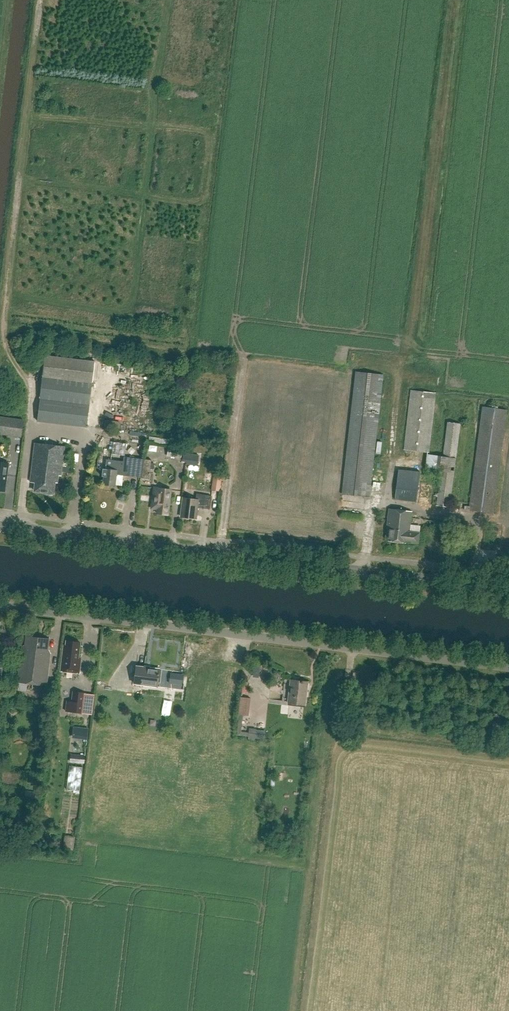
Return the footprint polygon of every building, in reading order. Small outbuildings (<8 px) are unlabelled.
[(87,428),(95,362),(45,356),(37,422),(87,428)] [(369,497),(383,375),(356,372),(342,494),(369,497)] [(429,453),(436,393),(411,391),(404,451),(429,453)] [(494,514),(507,411),(483,407),(483,405),(478,405),(478,411),(482,411),(469,506),(465,506),(464,510),(468,510),(468,511),(494,514)] [(6,435),(8,418),(0,417),(0,434),(6,435)] [(450,508),(461,424),(447,422),(443,456),(427,454),(425,469),(441,471),(436,506),(450,508)] [(61,476),(65,447),(35,443),(30,482),(36,483),(35,492),(54,494),(55,483),(58,483),(59,476),(61,476)] [(182,458),(183,448),(169,446),(168,456),(182,458)] [(183,453),(182,461),(186,462),(186,464),(198,466),(199,455),(183,453)] [(144,460),(125,457),(124,457),(123,462),(111,461),(98,459),(97,469),(103,469),(102,477),(104,477),(103,485),(115,486),(115,485),(122,486),(122,485),(123,477),(123,472),(130,473),(134,473),(142,474),(144,460)] [(144,460),(142,474),(150,475),(152,461),(144,460)] [(5,492),(9,464),(0,463),(0,491),(5,492)] [(416,503),(420,475),(398,472),(394,501),(416,503)] [(168,515),(170,499),(169,499),(171,490),(154,488),(152,509),(157,510),(157,514),(168,515)] [(210,510),(211,496),(196,494),(196,500),(183,498),(181,517),(196,519),(198,508),(210,510)] [(418,543),(420,533),(410,532),(412,511),(389,509),(385,539),(389,539),(388,541),(406,543),(406,542),(418,543)] [(47,649),(49,640),(26,637),(25,647),(22,646),(17,683),(46,686),(50,655),(47,649)] [(78,660),(80,644),(66,642),(65,654),(62,654),(60,672),(79,674),(81,661),(78,660)] [(157,687),(159,670),(136,667),(134,684),(157,687)] [(305,705),(308,683),(291,681),(288,703),(305,705)] [(82,714),(84,694),(72,692),(71,702),(66,702),(65,712),(82,714)] [(243,696),(243,713),(254,713),(254,695),(243,696)] [(76,762),(83,763),(84,756),(77,755),(76,762)]
